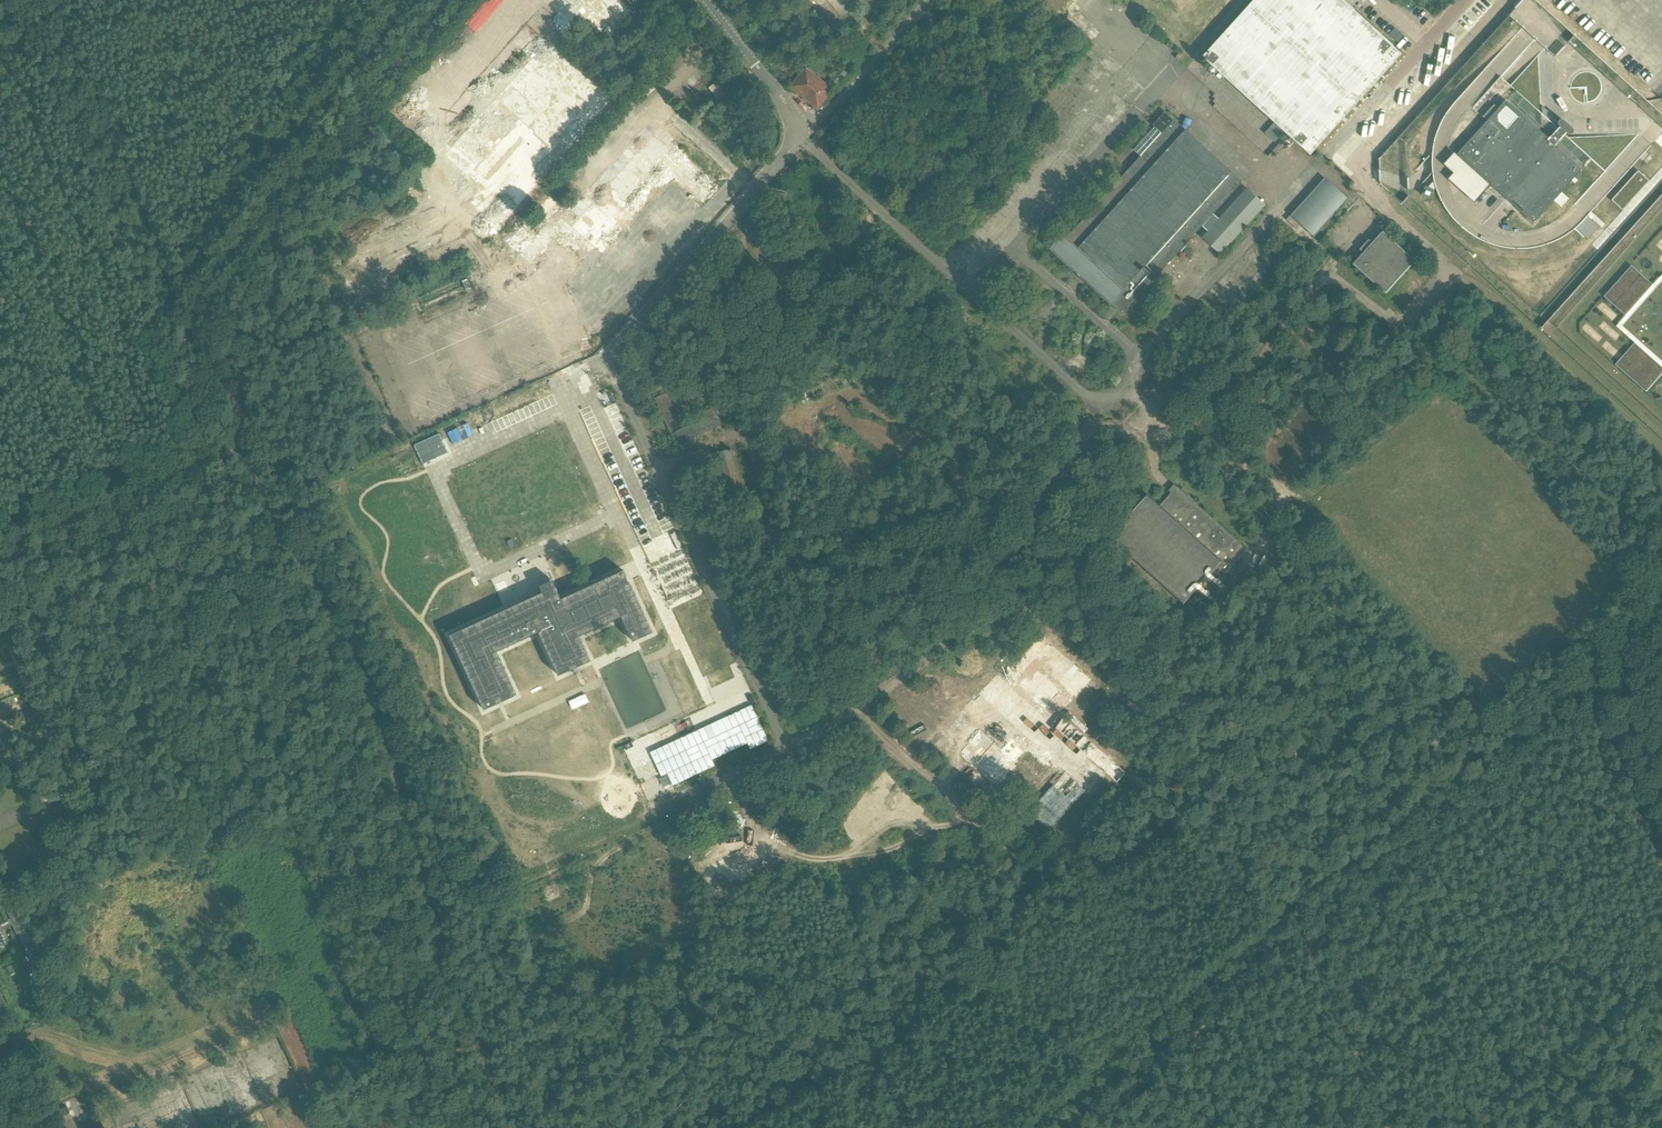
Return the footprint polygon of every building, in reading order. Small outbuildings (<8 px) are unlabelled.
[(1342,0),(1253,0),(1202,56),(1288,135),(1309,154),(1316,147),(1401,54),(1392,46),(1399,38),(1390,31),(1384,38),(1342,0)] [(791,87),(792,88),(797,92),(800,88),(821,106),(822,106),(834,91),(833,90),(833,89),(837,84),(838,85),(848,73),(846,71),(841,67),(834,75),(831,79),(832,79),(831,80),(827,85),(821,80),(806,67),(806,68),(790,87),(791,87)] [(1487,120),(1457,154),(1533,223),(1582,168),(1556,145),(1567,132),(1568,134),(1569,134),(1571,134),(1572,134),(1573,133),(1573,132),(1573,130),(1573,129),(1572,128),(1563,120),(1562,119),(1561,119),(1560,120),(1559,120),(1558,121),(1558,122),(1558,124),(1558,125),(1560,126),(1548,138),(1506,100),(1498,108),(1494,104),(1483,117),(1487,120)] [(1274,123),(1265,134),(1275,143),(1284,132),(1274,123)] [(1612,201),(1621,210),(1622,210),(1623,210),(1648,181),(1648,180),(1639,171),(1638,171),(1637,171),(1612,199),(1611,200),(1612,201)] [(1434,190),(1426,186),(1422,195),(1430,198),(1434,190)] [(1652,285),(1631,266),(1604,297),(1625,316),(1652,285)] [(1634,344),(1615,365),(1646,393),(1661,375),(1661,369),(1634,344)] [(539,631),(559,675),(591,661),(579,635),(623,615),(635,640),(654,632),(625,570),(562,599),(553,580),(540,586),(543,593),(450,635),(484,710),(516,695),(496,651),(538,631),(539,631)] [(697,774),(715,766),(712,760),(747,744),(748,743),(751,749),(769,741),(752,705),(751,705),(680,738),(697,774)] [(5,908),(11,921),(24,915),(19,903),(18,902),(5,908)] [(59,1109),(62,1116),(70,1113),(67,1106),(59,1109)] [(97,1119),(80,1126),(81,1127),(101,1127),(97,1119)]
